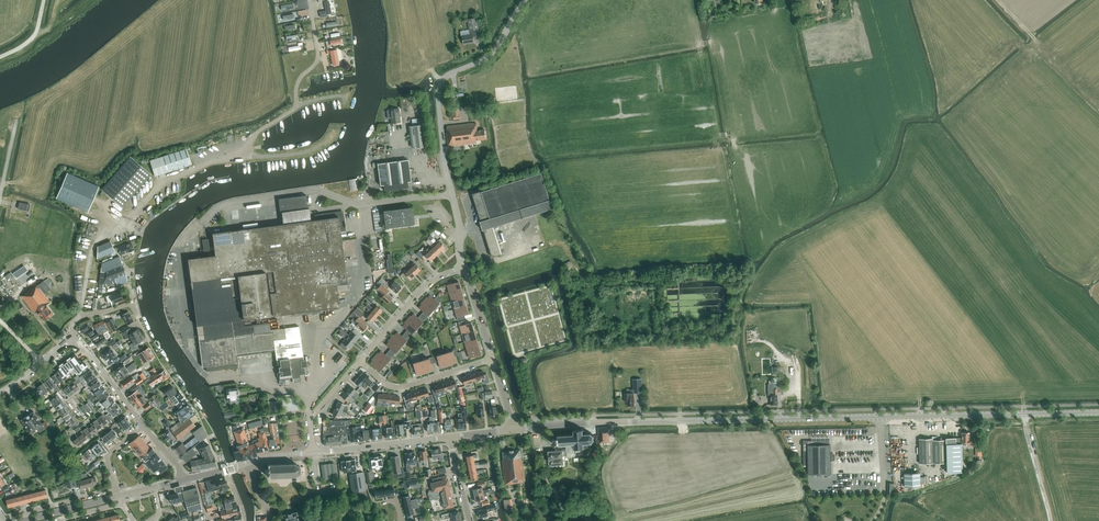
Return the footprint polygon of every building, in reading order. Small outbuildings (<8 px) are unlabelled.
[(320,18),(327,16),(327,15),(332,14),(329,1),(324,2),(326,10),(319,12),(320,18)] [(467,19),(469,30),(475,29),(479,29),(477,17),(467,19)] [(462,36),(464,44),(474,43),(473,37),(476,37),(475,29),(469,30),(470,34),(462,36)] [(336,49),(329,50),(332,65),(339,64),(336,49)] [(389,109),(390,110),(387,111),(388,119),(391,118),(391,123),(400,122),(400,117),(399,108),(389,109)] [(473,124),(473,123),(447,126),(447,132),(446,132),(448,147),(476,143),(476,140),(486,139),(485,130),(477,131),(476,124),(473,124)] [(425,124),(409,127),(412,149),(428,147),(425,124)] [(155,176),(192,165),(187,149),(150,160),(155,176)] [(122,207),(151,174),(130,156),(102,190),(122,207)] [(408,187),(407,182),(411,181),(408,160),(377,164),(380,186),(383,185),(384,191),(394,189),(394,193),(399,192),(399,189),(408,187)] [(550,199),(541,172),(482,191),(472,194),(481,221),(480,221),(483,230),(484,230),(492,257),(502,254),(493,227),(554,208),(551,199),(550,199)] [(88,212),(99,187),(67,173),(56,198),(88,212)] [(358,179),(348,180),(349,181),(350,191),(359,189),(358,179)] [(278,199),(280,213),(282,213),(283,224),(212,234),(215,255),(188,259),(191,282),(197,325),(202,366),(206,366),(207,371),(220,370),(222,369),(238,367),(236,356),(237,356),(256,353),(275,350),(276,360),(279,380),(280,383),(280,384),(286,383),(285,380),(285,379),(292,378),(293,383),(293,382),(300,379),(300,377),(300,374),(305,374),(304,367),(307,366),(306,360),(303,360),(303,356),(299,327),(295,327),(272,330),(271,330),(270,322),(262,323),(261,324),(260,317),(270,316),(270,310),(270,309),(265,272),(267,272),(273,315),(293,313),(294,316),(297,316),(297,315),(323,312),(322,308),(339,307),(336,285),(347,283),(344,261),(341,239),(340,231),(346,230),(345,228),(346,228),(345,222),(343,211),(321,214),(321,213),(316,214),(316,220),(311,221),(309,209),(308,209),(306,195),(278,199)] [(257,200),(242,203),(244,211),(259,208),(257,200)] [(29,211),(30,204),(19,202),(18,209),(29,211)] [(385,224),(382,224),(382,228),(385,228),(413,224),(411,207),(383,211),(385,224)] [(435,245),(440,251),(445,247),(438,240),(436,242),(437,243),(435,245)] [(97,258),(115,251),(111,241),(98,246),(97,258)] [(134,250),(131,241),(116,248),(117,249),(118,248),(121,255),(129,251),(129,252),(134,250)] [(440,251),(435,245),(434,246),(433,245),(431,247),(432,248),(430,250),(435,256),(440,251)] [(435,256),(430,250),(428,249),(426,251),(427,252),(425,255),(430,261),(435,256)] [(117,286),(128,282),(126,274),(120,256),(102,263),(98,291),(105,292),(106,287),(116,283),(117,286)] [(568,271),(574,268),(571,261),(564,264),(568,271)] [(410,268),(415,274),(420,270),(414,263),(411,265),(413,266),(410,268)] [(18,271),(21,276),(28,271),(25,266),(18,271)] [(410,279),(415,274),(410,268),(407,271),(406,270),(404,272),(410,279)] [(379,281),(387,288),(389,286),(396,293),(398,290),(399,290),(400,289),(400,288),(401,287),(394,281),(391,284),(387,281),(386,282),(382,278),(379,281)] [(44,280),(38,285),(44,294),(50,289),(44,281),(44,280)] [(449,293),(460,290),(458,282),(451,284),(451,283),(448,284),(448,285),(447,285),(449,293)] [(389,291),(381,284),(377,289),(383,295),(381,298),(387,304),(392,298),(386,294),(389,291)] [(33,287),(21,296),(35,313),(37,311),(40,314),(45,320),(46,319),(47,320),(48,319),(49,318),(49,317),(53,314),(50,310),(49,310),(46,305),(50,302),(50,301),(49,301),(44,294),(38,285),(33,288),(33,287)] [(460,290),(449,293),(452,301),(463,297),(461,293),(460,290)] [(123,300),(120,292),(111,296),(111,294),(106,296),(108,302),(113,300),(114,303),(123,300)] [(424,300),(434,309),(439,303),(430,295),(427,299),(426,298),(424,300)] [(463,297),(452,301),(454,309),(465,305),(464,302),(463,297)] [(94,298),(92,308),(93,308),(96,308),(97,308),(100,309),(102,308),(101,305),(100,305),(100,302),(98,302),(98,299),(94,298)] [(428,315),(434,309),(424,300),(421,303),(423,304),(419,308),(423,311),(428,315)] [(368,309),(376,316),(382,310),(377,306),(374,309),(373,308),(371,307),(367,304),(365,306),(368,309)] [(465,305),(454,309),(457,317),(468,313),(466,308),(465,305)] [(361,317),(364,314),(357,307),(356,308),(354,311),(356,314),(358,315),(361,317)] [(371,322),(376,316),(368,309),(366,311),(369,313),(369,312),(370,313),(366,318),(371,322)] [(127,325),(134,322),(129,312),(122,315),(127,325)] [(408,319),(417,327),(422,321),(414,314),(410,318),(409,317),(408,319)] [(367,326),(355,316),(352,319),(355,321),(355,320),(358,323),(355,326),(359,329),(360,329),(363,331),(364,331),(365,330),(365,329),(367,326)] [(411,334),(417,327),(408,319),(405,322),(406,322),(403,326),(411,334)] [(106,327),(104,323),(103,320),(93,325),(94,326),(94,327),(96,329),(97,331),(100,336),(104,334),(102,329),(106,327)] [(104,323),(106,327),(109,332),(110,331),(112,334),(116,331),(112,323),(111,320),(104,323)] [(90,321),(88,323),(87,323),(84,325),(79,328),(82,333),(90,327),(93,326),(90,321)] [(471,323),(460,326),(462,334),(473,330),(471,323)] [(94,331),(92,329),(91,327),(91,328),(84,332),(87,336),(88,335),(94,331)] [(340,332),(353,343),(358,337),(352,332),(349,335),(341,328),(339,330),(341,331),(340,332)] [(129,331),(123,334),(126,339),(129,337),(131,340),(141,334),(138,329),(130,333),(129,331)] [(99,336),(100,336),(96,330),(94,331),(88,335),(92,341),(93,340),(99,336)] [(473,330),(462,334),(465,342),(476,338),(474,334),(473,330)] [(99,336),(93,340),(94,341),(93,341),(97,347),(107,340),(105,337),(111,334),(110,332),(103,335),(103,334),(100,336),(99,336)] [(349,348),(353,343),(340,332),(338,334),(341,337),(342,336),(345,339),(344,339),(345,340),(342,343),(340,345),(345,350),(347,347),(349,348)] [(391,337),(401,346),(406,340),(401,336),(397,332),(394,336),(393,335),(391,337)] [(141,334),(131,340),(133,343),(129,345),(132,350),(138,347),(136,344),(144,339),(141,334)] [(395,353),(401,346),(391,337),(389,340),(390,341),(386,345),(390,348),(395,353)] [(477,343),(476,338),(465,342),(467,350),(478,346),(477,343)] [(478,346),(467,350),(469,358),(471,357),(471,358),(474,357),(474,356),(480,354),(479,349),(478,346)] [(109,364),(118,358),(111,348),(102,354),(109,364)] [(148,360),(154,356),(149,348),(142,352),(138,355),(143,363),(148,360)] [(375,356),(385,365),(390,359),(381,351),(378,355),(377,354),(375,356)] [(445,353),(448,366),(451,365),(451,364),(456,362),(452,351),(445,353)] [(60,364),(57,366),(58,368),(64,375),(62,377),(64,380),(72,374),(70,371),(74,368),(79,374),(82,371),(83,372),(89,367),(85,363),(84,362),(83,361),(81,362),(77,357),(75,354),(74,353),(63,362),(60,364)] [(445,367),(448,366),(445,353),(436,356),(440,367),(445,365),(445,367)] [(124,364),(132,358),(130,355),(122,361),(124,364)] [(379,371),(385,365),(375,356),(373,359),(374,360),(370,364),(379,371)] [(421,361),(425,373),(427,372),(427,371),(432,369),(429,358),(421,361)] [(422,374),(425,373),(421,361),(413,363),(415,369),(416,374),(421,373),(422,374)] [(771,361),(763,361),(763,378),(772,377),(772,373),(772,365),(771,365),(771,361)] [(133,370),(130,365),(126,368),(123,364),(114,371),(120,379),(133,370)] [(57,372),(51,377),(57,384),(62,380),(63,382),(65,381),(64,380),(62,377),(64,375),(58,368),(56,370),(58,373),(57,373),(57,372)] [(95,376),(91,370),(84,375),(83,374),(80,377),(79,378),(81,381),(85,379),(88,382),(95,376)] [(148,373),(146,370),(139,374),(143,380),(147,378),(150,375),(149,373),(148,373)] [(169,377),(164,370),(159,374),(150,380),(150,379),(147,381),(148,383),(150,386),(158,380),(159,381),(161,379),(163,382),(169,377)] [(472,373),(474,381),(485,378),(482,371),(478,372),(478,371),(472,373)] [(368,385),(367,385),(368,386),(369,386),(374,392),(379,387),(376,384),(375,385),(367,378),(369,377),(363,372),(359,377),(368,385)] [(464,384),(474,381),(472,373),(465,375),(466,376),(462,378),(464,384)] [(132,377),(122,384),(124,387),(134,380),(135,381),(138,379),(135,375),(132,377)] [(364,388),(367,385),(368,385),(359,377),(354,382),(360,387),(361,385),(364,388)] [(54,387),(55,386),(50,378),(44,382),(50,390),(54,387)] [(69,385),(68,385),(74,392),(80,388),(76,384),(81,381),(79,378),(76,380),(74,381),(69,385)] [(777,394),(783,394),(783,378),(777,378),(777,380),(773,380),(773,388),(774,391),(774,394),(777,394)] [(93,391),(101,384),(97,379),(92,383),(89,385),(93,391)] [(633,379),(632,379),(633,389),(633,393),(642,392),(641,379),(633,379)] [(450,380),(444,382),(446,390),(457,387),(455,380),(450,381),(450,380)] [(436,393),(446,390),(444,382),(438,384),(438,385),(434,386),(434,388),(431,389),(435,402),(439,400),(436,393)] [(42,400),(45,398),(43,395),(48,391),(43,383),(37,387),(39,390),(36,392),(42,400)] [(97,396),(105,390),(101,384),(93,391),(97,396)] [(63,389),(69,397),(74,392),(68,385),(63,389)] [(132,402),(138,399),(135,395),(140,391),(143,395),(146,393),(139,385),(131,390),(133,393),(128,397),(132,402)] [(168,399),(177,392),(174,388),(173,388),(171,385),(163,391),(165,395),(167,393),(169,396),(166,399),(167,401),(169,400),(168,399)] [(346,391),(352,396),(352,395),(356,398),(358,396),(355,392),(356,391),(351,386),(346,391)] [(239,401),(237,388),(227,389),(227,394),(227,397),(228,397),(229,402),(239,401)] [(369,398),(374,392),(370,388),(365,394),(369,398)] [(416,391),(418,399),(427,396),(429,403),(434,402),(432,394),(429,395),(427,388),(423,390),(422,389),(416,391)] [(630,390),(630,393),(624,393),(625,402),(627,401),(627,406),(628,406),(631,406),(634,405),(633,393),(633,389),(630,390)] [(101,401),(110,395),(105,390),(97,396),(101,401)] [(173,401),(175,405),(176,404),(179,408),(187,402),(179,391),(177,393),(177,392),(168,399),(169,400),(171,403),(173,401)] [(351,397),(352,396),(346,391),(342,396),(347,401),(349,400),(352,403),(355,400),(351,397)] [(410,401),(418,399),(416,391),(410,393),(410,394),(406,395),(408,402),(405,403),(408,410),(412,409),(410,401)] [(485,399),(492,398),(492,391),(484,391),(485,399)] [(769,396),(770,395),(770,405),(777,404),(777,395),(777,394),(774,394),(774,391),(769,391),(769,396)] [(158,408),(162,404),(155,394),(150,398),(158,408)] [(388,403),(389,394),(382,394),(382,395),(378,394),(377,401),(388,403)] [(389,394),(388,403),(399,404),(400,397),(395,396),(395,395),(389,394)] [(54,406),(62,400),(58,395),(50,400),(54,406)] [(107,408),(115,402),(110,395),(101,401),(107,408)] [(138,399),(132,402),(137,409),(146,402),(142,396),(138,399)] [(58,411),(66,405),(62,400),(54,406),(58,411)] [(272,411),(279,410),(278,401),(270,402),(272,411)] [(89,411),(93,408),(88,402),(84,405),(89,411)] [(111,414),(119,407),(115,402),(107,408),(111,414)] [(147,410),(152,407),(148,402),(143,406),(147,410)] [(335,408),(342,411),(342,410),(347,412),(348,409),(344,407),(345,405),(338,402),(335,408)] [(183,423),(189,418),(196,413),(188,403),(175,412),(183,423)] [(374,407),(369,403),(364,410),(369,414),(374,407)] [(58,411),(62,416),(70,411),(66,405),(58,411)] [(119,407),(111,414),(113,417),(116,415),(122,411),(119,407)] [(341,412),(342,411),(335,408),(332,414),(339,417),(340,415),(344,417),(346,414),(341,412)] [(440,422),(444,422),(444,430),(451,430),(450,419),(443,420),(442,409),(438,410),(440,422)] [(70,411),(62,416),(66,421),(73,416),(70,411)] [(42,424),(34,412),(21,420),(30,433),(37,428),(39,432),(44,428),(46,431),(55,425),(50,418),(49,418),(47,415),(42,418),(45,421),(42,424)] [(112,423),(114,421),(108,413),(105,416),(109,421),(111,423),(111,422),(112,423)] [(97,419),(103,426),(108,422),(103,414),(97,419)] [(66,421),(72,429),(79,424),(73,416),(66,421)] [(132,424),(126,417),(124,416),(117,422),(118,423),(124,430),(125,431),(132,426),(132,424)] [(462,416),(462,418),(455,419),(456,424),(456,429),(466,428),(465,416),(462,416)] [(167,430),(163,434),(166,438),(168,440),(171,444),(172,444),(173,445),(177,442),(176,441),(195,426),(189,418),(183,423),(182,423),(179,426),(178,426),(176,423),(173,426),(167,419),(163,423),(167,427),(166,428),(167,430)] [(98,430),(103,426),(97,419),(92,423),(98,430)] [(347,442),(346,434),(345,425),(345,424),(344,421),(334,420),(335,425),(328,426),(329,433),(323,434),(324,437),(324,445),(342,443),(347,442)] [(355,442),(363,441),(362,430),(361,430),(355,431),(355,427),(350,428),(349,420),(344,421),(345,424),(345,425),(346,434),(350,434),(351,442),(355,442)] [(394,428),(396,428),(394,420),(390,420),(391,427),(384,428),(385,438),(395,437),(394,428)] [(398,436),(406,435),(406,428),(410,428),(410,427),(409,420),(407,421),(404,421),(405,423),(396,424),(398,436)] [(87,427),(93,434),(98,430),(92,423),(87,427)] [(423,433),(422,423),(411,424),(412,427),(413,434),(423,433)] [(197,438),(198,439),(200,442),(207,436),(202,425),(192,432),(194,435),(196,436),(197,438)] [(361,425),(361,428),(361,430),(362,430),(363,441),(369,440),(368,430),(364,430),(364,425),(361,425)] [(82,431),(88,438),(93,434),(87,427),(82,431)] [(607,446),(607,442),(609,442),(609,436),(611,436),(611,427),(610,427),(598,428),(599,436),(595,436),(596,439),(596,442),(596,443),(603,443),(603,446),(607,446)] [(258,433),(260,438),(253,440),(257,453),(269,449),(266,440),(267,440),(264,428),(259,429),(260,433),(258,433)] [(371,440),(382,438),(381,428),(370,430),(371,440)] [(112,429),(110,431),(108,429),(105,432),(113,441),(118,436),(112,429)] [(249,445),(244,429),(234,432),(239,445),(237,446),(238,450),(234,452),(237,461),(241,460),(257,455),(254,444),(249,445)] [(548,451),(549,465),(563,464),(562,451),(566,451),(566,446),(566,445),(569,445),(569,446),(571,446),(571,445),(574,445),(574,448),(573,448),(573,449),(574,449),(574,450),(575,450),(575,449),(583,448),(583,450),(584,449),(584,448),(588,448),(587,444),(590,444),(591,445),(591,443),(593,445),(596,442),(594,441),(595,440),(593,440),(593,437),(594,436),(594,435),(593,436),(590,434),(591,433),(590,432),(590,434),(587,434),(587,433),(586,433),(586,434),(583,434),(582,430),(583,430),(582,430),(582,429),(581,429),(581,430),(574,430),(574,429),(573,429),(573,430),(572,430),(572,431),(573,431),(574,435),(570,435),(570,434),(569,434),(569,435),(566,435),(566,434),(565,434),(565,435),(561,435),(561,434),(560,434),(561,436),(558,436),(558,435),(557,435),(557,436),(556,436),(557,436),(557,438),(554,438),(554,437),(553,437),(553,439),(552,439),(552,440),(553,439),(553,441),(553,442),(552,442),(552,443),(554,443),(554,444),(555,444),(555,443),(558,443),(558,445),(557,445),(555,445),(556,451),(548,451)] [(88,438),(82,431),(77,435),(83,442),(88,438)] [(103,434),(104,436),(102,438),(103,440),(106,443),(108,445),(113,441),(105,432),(103,434)] [(275,433),(272,434),(272,438),(267,439),(268,443),(269,443),(270,449),(277,448),(277,446),(280,445),(279,433),(275,433)] [(920,464),(947,463),(947,473),(963,472),(963,462),(962,443),(967,443),(967,446),(975,446),(974,437),(970,437),(970,433),(961,433),(962,438),(946,438),(946,440),(933,440),(933,439),(919,439),(920,464)] [(77,435),(72,439),(77,446),(83,442),(77,435)] [(145,461),(156,452),(152,448),(151,449),(139,435),(129,443),(141,458),(142,457),(143,459),(145,461)] [(188,451),(192,448),(192,447),(200,442),(198,439),(197,438),(196,436),(184,445),(188,451)] [(829,440),(803,441),(803,465),(808,465),(808,474),(831,474),(831,460),(836,460),(836,451),(831,451),(831,445),(829,445),(829,440)] [(98,442),(87,451),(89,454),(92,451),(96,456),(105,449),(98,442)] [(181,456),(188,451),(184,445),(182,443),(175,449),(181,456)] [(203,458),(205,468),(216,465),(214,456),(209,445),(199,448),(203,458)] [(188,451),(181,456),(186,462),(189,460),(190,462),(191,462),(192,470),(205,468),(203,458),(197,460),(197,459),(198,458),(195,455),(196,453),(192,448),(188,451)] [(441,455),(440,449),(431,450),(431,458),(439,457),(439,461),(443,460),(443,455),(441,455)] [(521,461),(520,450),(502,452),(503,460),(502,460),(505,484),(519,483),(518,482),(525,481),(522,461),(521,461)] [(91,457),(89,454),(87,451),(83,454),(88,460),(91,457)] [(427,466),(426,456),(425,451),(419,451),(420,457),(420,463),(424,462),(424,466),(427,466)] [(467,464),(474,463),(473,457),(474,457),(475,457),(477,457),(476,451),(471,452),(471,455),(466,456),(467,464)] [(156,452),(145,461),(154,472),(158,469),(161,473),(167,467),(165,464),(165,463),(156,452)] [(407,469),(409,469),(409,465),(416,464),(414,452),(405,453),(406,463),(407,469)] [(384,467),(382,456),(377,457),(374,457),(369,458),(370,465),(367,465),(368,469),(370,469),(376,468),(376,472),(382,471),(381,467),(384,467)] [(400,470),(398,456),(391,457),(393,473),(392,473),(392,479),(398,479),(398,477),(404,476),(403,469),(400,470)] [(355,459),(341,461),(342,471),(343,471),(343,472),(351,471),(352,474),(351,474),(353,486),(351,486),(352,493),(366,491),(363,472),(355,473),(355,471),(356,471),(355,459)] [(469,472),(476,471),(474,465),(476,465),(479,465),(478,462),(474,463),(467,464),(469,472)] [(88,473),(92,471),(96,467),(93,463),(85,470),(88,473)] [(295,476),(300,473),(300,466),(294,463),(268,465),(268,469),(265,469),(265,473),(268,473),(269,478),(295,476)] [(141,474),(146,469),(142,464),(137,468),(141,474)] [(323,478),(336,476),(335,464),(321,466),(323,478)] [(484,469),(476,471),(469,472),(471,480),(473,480),(474,480),(474,479),(477,479),(476,473),(477,472),(478,473),(480,472),(480,473),(484,472),(484,469)] [(373,473),(373,471),(370,471),(366,472),(367,478),(368,482),(375,481),(374,473),(373,473)] [(84,474),(87,487),(94,485),(94,484),(97,484),(95,477),(92,478),(88,479),(88,478),(87,478),(86,473),(84,474)] [(912,473),(904,473),(904,487),(920,486),(920,483),(912,483),(912,473)] [(80,489),(87,487),(84,474),(80,475),(82,480),(81,480),(82,481),(78,482),(80,489)] [(432,491),(428,492),(430,500),(434,499),(440,498),(442,507),(444,506),(444,508),(453,506),(449,488),(450,488),(448,479),(447,479),(446,475),(432,479),(432,482),(430,483),(432,491)] [(212,480),(206,481),(209,492),(210,492),(223,488),(223,491),(228,490),(227,487),(228,486),(227,482),(226,483),(225,481),(224,476),(211,480),(212,480)] [(407,488),(411,487),(419,486),(418,479),(406,481),(407,488)] [(486,493),(485,490),(482,490),(482,487),(472,489),(474,495),(486,493)] [(202,508),(199,497),(196,488),(182,491),(183,492),(182,492),(177,493),(169,496),(171,502),(172,504),(184,501),(186,508),(187,508),(188,512),(202,508)] [(393,488),(384,489),(385,497),(394,495),(394,496),(395,496),(393,488)] [(384,489),(374,491),(375,499),(376,499),(376,498),(385,497),(384,489)] [(204,493),(201,494),(205,506),(206,506),(213,504),(214,504),(210,492),(209,492),(204,493)] [(485,500),(484,496),(487,496),(486,493),(474,495),(475,502),(485,500)] [(409,495),(401,497),(402,497),(404,506),(418,503),(417,499),(410,500),(409,495)] [(505,511),(513,510),(512,498),(503,500),(505,511)] [(235,500),(225,503),(226,509),(237,506),(235,500)] [(418,503),(404,506),(406,515),(406,516),(414,514),(412,509),(419,507),(418,503)] [(488,518),(488,515),(487,511),(496,509),(495,503),(485,506),(486,509),(478,511),(478,514),(478,517),(479,517),(479,518),(482,517),(483,519),(488,518)] [(213,504),(206,506),(208,514),(217,511),(216,507),(215,508),(213,504)] [(221,518),(228,517),(241,514),(239,507),(226,510),(226,511),(220,512),(221,518)] [(458,511),(444,514),(442,515),(443,519),(451,517),(452,520),(453,520),(460,519),(461,519),(460,515),(459,515),(458,511)] [(297,512),(282,515),(284,520),(299,520),(297,512)]
